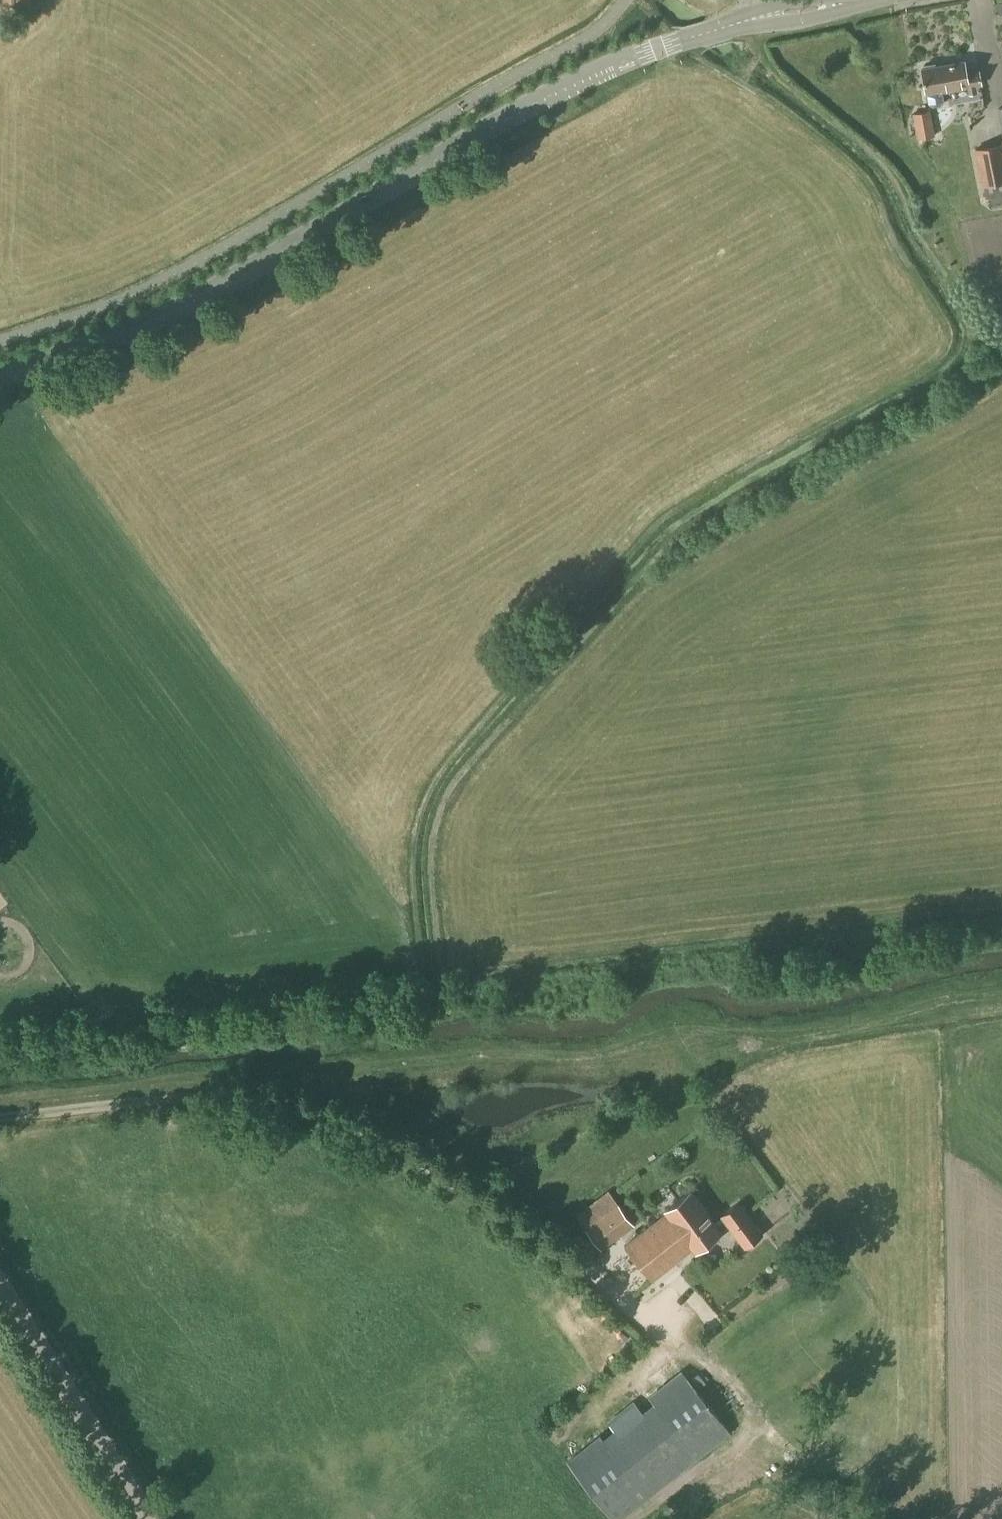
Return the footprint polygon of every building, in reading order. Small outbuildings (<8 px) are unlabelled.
[(964,61),(920,69),(925,93),(926,92),(928,103),(932,106),(941,104),(945,99),(944,92),(980,85),(978,71),(966,73),(964,61)] [(916,140),(935,136),(930,110),(911,114),(916,140)] [(1001,182),(1001,143),(972,148),(979,186),(1001,182)] [(720,1216),(721,1217),(713,1222),(690,1191),(664,1210),(666,1213),(625,1244),(652,1282),(690,1252),(693,1250),(695,1252),(721,1233),(719,1230),(727,1225),(744,1249),(762,1235),(738,1203),(720,1216)] [(601,1251),(634,1225),(618,1204),(584,1229),(601,1251)] [(731,1432),(682,1370),(647,1397),(655,1407),(607,1443),(600,1434),(568,1459),(612,1518),(620,1518),(731,1432)]
